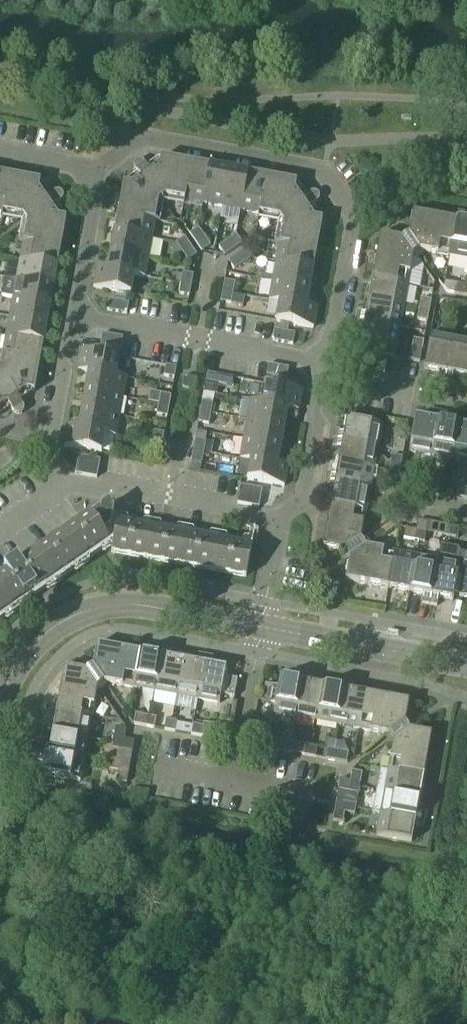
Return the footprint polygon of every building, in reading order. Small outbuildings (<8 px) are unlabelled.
[(132,186),(124,185),(118,215),(155,222),(159,203),(165,198),(184,202),(191,164),(161,159),(160,167),(154,171),(150,173),(144,164),(135,171),(141,180),(132,186)] [(191,164),(184,202),(203,205),(210,168),(191,164)] [(222,209),(229,171),(210,168),(203,205),(222,209)] [(229,171),(222,209),(241,212),(248,175),(229,171)] [(10,177),(0,175),(0,214),(4,214),(10,177)] [(248,175),(241,212),(260,216),(267,178),(248,175)] [(66,220),(59,219),(54,213),(52,209),(61,203),(55,194),(45,200),(41,193),(39,191),(40,183),(10,177),(4,214),(25,218),(28,222),(24,243),(61,250),(66,220)] [(315,220),(308,210),(317,204),(311,195),(302,201),(299,197),(295,192),(297,184),(267,178),(260,216),(279,219),(284,226),(280,244),(317,251),(323,221),(315,220)] [(155,222),(118,215),(115,234),(152,241),(155,222)] [(413,215),(409,236),(420,252),(450,258),(457,223),(413,215)] [(457,223),(450,258),(466,261),(466,224),(457,223)] [(199,230),(190,236),(196,244),(205,239),(199,230)] [(152,241),(115,234),(111,253),(148,260),(152,241)] [(242,245),(236,237),(228,243),(234,251),(242,245)] [(402,241),(380,237),(373,280),(408,287),(413,257),(406,246),(402,241)] [(185,239),(176,245),(182,254),(191,248),(185,239)] [(202,253),(211,247),(205,239),(196,244),(202,253)] [(20,262),(57,269),(61,250),(24,243),(20,262)] [(219,249),(225,257),(234,251),(228,243),(219,249)] [(276,264),(314,270),(317,251),(280,244),(276,264)] [(176,245),(170,249),(176,258),(182,254),(176,245)] [(188,262),(197,256),(191,248),(182,254),(188,262)] [(252,259),(246,250),(237,256),(243,265),(252,259)] [(148,260),(111,253),(108,271),(108,272),(134,276),(134,277),(145,279),(148,260)] [(228,262),(234,271),(243,265),(237,256),(228,262)] [(57,269),(20,262),(17,281),(54,288),(57,269)] [(314,270),(276,264),(273,282),(310,289),(314,270)] [(94,289),(131,296),(134,277),(134,276),(108,272),(108,271),(97,269),(94,289)] [(193,277),(183,275),(181,284),(191,286),(193,277)] [(408,287),(373,280),(368,302),(404,308),(408,287)] [(54,288),(17,281),(13,301),(50,307),(54,288)] [(223,293),(233,294),(235,284),(225,282),(223,293)] [(310,289),(273,282),(269,302),(280,304),(280,303),(307,308),(307,307),(310,289)] [(449,294),(465,297),(466,288),(466,287),(445,283),(445,288),(449,294)] [(179,295),(189,297),(191,286),(181,284),(179,295)] [(233,294),(223,293),(221,303),(231,305),(233,294)] [(431,302),(421,300),(419,311),(429,313),(431,302)] [(10,319),(47,326),(50,307),(13,301),(10,319)] [(129,305),(109,301),(107,312),(108,312),(126,315),(127,316),(128,311),(128,310),(129,305)] [(356,321),(400,329),(404,308),(368,302),(366,315),(357,314),(356,321)] [(449,302),(447,313),(457,314),(459,304),(449,302)] [(314,330),(317,309),(307,307),(307,308),(280,303),(280,304),(277,323),(314,330)] [(417,321),(428,323),(429,313),(419,311),(417,321)] [(6,338),(43,345),(47,326),(10,319),(6,338)] [(362,345),(361,353),(393,359),(394,351),(396,351),(400,329),(356,321),(354,329),(363,330),(360,345),(362,345)] [(295,335),(275,332),(274,336),(274,338),(273,342),(274,343),(292,346),(293,346),(295,335)] [(431,335),(424,371),(439,374),(437,382),(445,384),(453,340),(431,335)] [(101,346),(121,350),(123,339),(121,339),(104,336),(103,336),(101,346)] [(3,357),(40,364),(43,345),(6,338),(3,357)] [(453,340),(445,384),(452,385),(454,376),(466,379),(466,342),(453,340)] [(424,343),(414,341),(412,352),(422,354),(424,343)] [(119,359),(82,352),(78,373),(89,375),(89,374),(115,378),(116,377),(119,359)] [(410,362),(419,364),(420,364),(422,354),(412,352),(410,362)] [(23,408),(17,399),(27,392),(34,393),(40,364),(3,357),(0,372),(0,410),(8,405),(14,414),(23,408)] [(287,380),(289,370),(287,370),(270,366),(269,366),(267,377),(287,380)] [(166,367),(164,378),(174,380),(176,369),(166,367)] [(86,392),(123,399),(126,379),(116,377),(115,378),(89,374),(89,375),(86,392)] [(183,390),(194,392),(196,381),(185,379),(183,390)] [(288,411),(298,413),(302,392),(265,385),(262,404),(261,405),(288,410),(288,411)] [(123,399),(86,392),(82,411),(119,418),(123,399)] [(171,397),(161,395),(159,406),(169,408),(171,397)] [(261,405),(262,404),(251,402),(247,422),(284,429),(288,411),(288,410),(261,405)] [(213,405),(203,403),(201,414),(211,416),(213,405)] [(157,416),(167,418),(169,408),(159,406),(157,416)] [(105,435),(105,436),(115,438),(119,418),(82,411),(79,429),(79,430),(105,435)] [(430,421),(416,418),(409,454),(432,458),(440,414),(432,412),(430,421)] [(199,424),(209,426),(211,416),(201,414),(199,424)] [(452,462),(458,426),(445,424),(447,415),(440,414),(432,458),(452,462)] [(344,435),(335,433),(334,441),(378,449),(382,427),(347,420),(344,435)] [(244,441),(281,447),(284,429),(247,422),(244,441)] [(458,426),(452,462),(466,464),(466,428),(458,426)] [(79,429),(68,427),(65,448),(102,455),(105,436),(105,435),(79,430),(79,429)] [(164,435),(154,433),(152,443),(162,445),(164,435)] [(206,443),(196,441),(194,451),(204,453),(206,443)] [(281,447),(244,441),(241,461),(251,463),(252,461),(278,466),(281,447)] [(378,449),(334,441),(332,448),(341,450),(339,463),(374,470),(378,449)] [(395,441),(393,452),(404,454),(406,443),(395,441)] [(150,454),(160,456),(162,445),(152,443),(150,454)] [(204,453),(194,451),(192,462),(202,464),(204,453)] [(403,459),(392,457),(390,468),(401,470),(403,459)] [(79,458),(77,470),(75,475),(96,479),(97,479),(98,473),(100,462),(79,458)] [(284,488),(288,468),(278,466),(252,461),(251,463),(248,481),(284,488)] [(374,470),(339,463),(336,477),(327,476),(326,482),(371,490),(374,470)] [(389,478),(399,480),(401,470),(390,468),(390,472),(389,478)] [(416,481),(416,480),(405,478),(403,487),(415,489),(416,481)] [(416,481),(415,489),(414,491),(425,493),(427,483),(416,481)] [(331,506),(366,512),(371,490),(326,482),(325,491),(334,492),(331,506)] [(435,495),(437,485),(427,483),(425,493),(435,495)] [(262,491),(241,487),(239,498),(237,505),(250,508),(259,509),(260,504),(262,491)] [(397,491),(387,489),(386,493),(385,499),(395,501),(397,491)] [(457,499),(466,501),(466,490),(459,489),(457,499)] [(383,510),(393,511),(395,501),(405,503),(407,492),(397,491),(395,501),(385,499),(383,510)] [(37,593),(107,544),(113,546),(112,554),(246,579),(252,549),(112,524),(114,514),(109,506),(103,510),(100,506),(86,515),(89,520),(0,581),(0,618),(37,593)] [(330,512),(323,549),(345,553),(361,542),(366,512),(331,506),(330,512)] [(428,524),(418,522),(416,532),(427,534),(428,524)] [(439,526),(437,536),(448,538),(449,528),(439,526)] [(458,540),(460,530),(449,528),(448,538),(458,540)] [(406,530),(404,540),(414,542),(416,532),(406,530)] [(414,542),(420,543),(425,544),(427,534),(416,532),(414,542)] [(350,560),(346,582),(389,590),(395,554),(366,549),(355,556),(350,560)] [(410,594),(417,558),(395,554),(389,590),(410,594)] [(453,602),(454,597),(466,599),(466,555),(460,554),(458,566),(438,562),(430,607),(437,608),(439,599),(453,602)] [(417,558),(410,594),(424,596),(422,605),(430,607),(438,562),(417,558)] [(97,646),(93,668),(104,684),(105,684),(133,690),(140,654),(97,646)] [(156,648),(154,657),(140,654),(133,690),(155,694),(163,649),(156,648)] [(176,697),(183,662),(169,660),(171,651),(163,649),(155,694),(176,697)] [(198,701),(206,657),(198,656),(196,665),(183,662),(176,697),(198,701)] [(212,667),(213,658),(206,657),(198,701),(220,705),(221,697),(234,699),(238,681),(224,679),(226,670),(212,667)] [(86,673),(65,669),(57,713),(92,719),(97,689),(90,678),(86,673)] [(278,689),(265,686),(262,704),(275,707),(274,715),(296,719),(303,675),(296,674),(295,682),(280,680),(278,689)] [(317,723),(324,688),(310,685),(311,676),(303,675),(296,719),(317,723)] [(324,688),(317,723),(338,727),(346,683),(339,681),(337,690),(324,688)] [(346,683),(338,727),(360,731),(366,695),(352,693),(354,684),(346,683)] [(405,725),(409,703),(366,695),(360,731),(389,736),(400,729),(405,725)] [(92,719),(57,713),(53,734),(88,740),(92,719)] [(136,715),(134,726),(144,728),(146,717),(136,715)] [(155,729),(156,719),(151,718),(146,717),(144,728),(155,729)] [(175,733),(177,723),(172,722),(167,721),(165,731),(175,733)] [(204,728),(202,738),(226,743),(229,729),(204,724),(203,728),(204,728)] [(191,736),(202,738),(204,728),(203,728),(193,726),(191,736)] [(127,731),(116,729),(114,739),(125,741),(127,731)] [(432,736),(410,732),(394,743),(388,773),(424,779),(432,736)] [(40,753),(84,761),(88,740),(53,734),(50,747),(41,745),(40,753)] [(112,750),(123,751),(125,741),(114,739),(113,745),(112,750)] [(269,750),(289,754),(291,744),(281,742),(270,740),(269,750)] [(123,751),(133,753),(135,743),(125,741),(123,751)] [(289,754),(305,757),(307,747),(307,745),(292,742),(291,744),(289,754)] [(305,757),(316,759),(318,749),(313,748),(307,747),(305,757)] [(328,750),(326,761),(337,763),(339,752),(333,751),(328,750)] [(347,764),(349,754),(339,752),(337,763),(347,764)] [(48,762),(45,777),(80,783),(84,761),(40,753),(39,761),(48,762)] [(120,762),(110,760),(109,766),(109,771),(118,773),(118,772),(120,762)] [(131,764),(120,762),(118,772),(129,774),(131,764)] [(388,773),(381,771),(377,792),(420,801),(424,779),(388,773)] [(117,783),(127,785),(129,774),(118,772),(118,773),(117,783)] [(363,774),(352,772),(350,783),(361,785),(363,774)] [(341,781),(339,791),(349,793),(350,783),(341,781)] [(359,795),(360,789),(361,785),(350,783),(349,793),(359,795)] [(426,816),(417,814),(420,801),(377,792),(373,814),(381,815),(425,823),(426,816)] [(347,803),(337,801),(335,812),(345,814),(347,803)] [(345,814),(355,816),(356,811),(357,805),(347,803),(345,814)] [(343,824),(345,814),(335,812),(333,822),(343,824)] [(412,844),(415,829),(423,831),(425,823),(381,815),(377,837),(412,844)]
